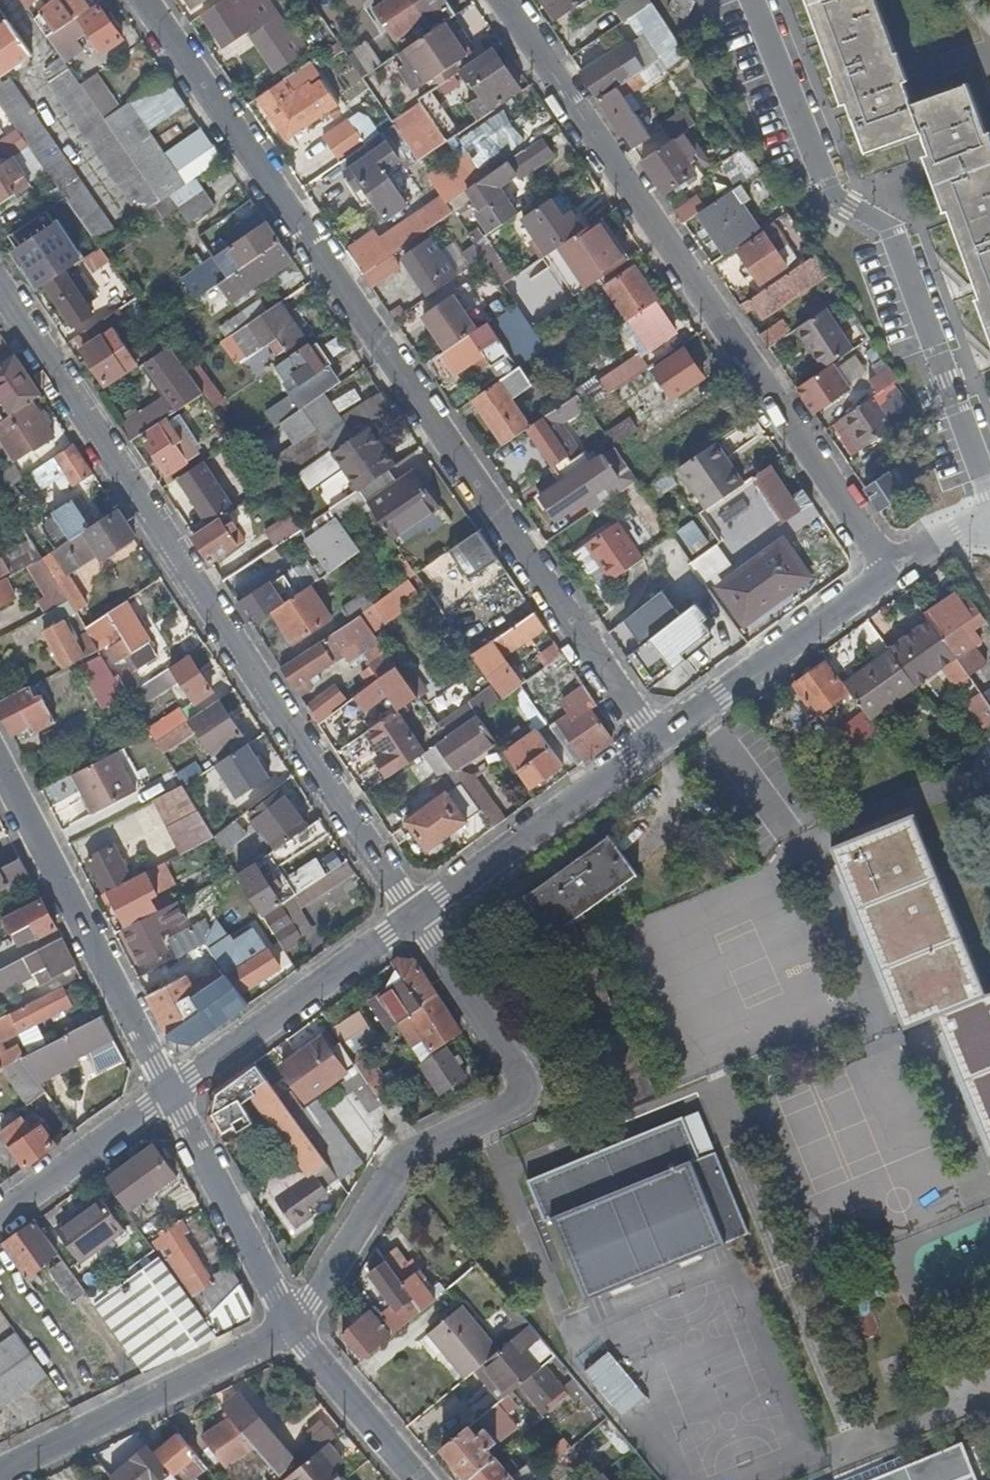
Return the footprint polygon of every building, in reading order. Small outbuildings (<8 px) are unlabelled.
[(83,12),(75,0),(54,0),(35,18),(48,36),(83,12)] [(204,14),(225,44),(248,29),(231,0),(224,0),(204,14)] [(249,29),(276,71),(304,53),(269,2),(256,12),(247,0),(231,0),(248,29),(249,29)] [(267,0),(247,0),(256,12),(269,2),(267,0)] [(434,30),(444,23),(456,15),(445,0),(389,0),(375,10),(395,40),(426,19),(434,30)] [(557,20),(564,15),(554,0),(544,0),(557,20)] [(564,15),(587,0),(554,0),(564,15)] [(625,22),(631,18),(652,2),(650,0),(618,0),(613,3),(625,22)] [(694,1),(691,0),(672,0),(666,12),(685,20),(694,1)] [(820,40),(834,77),(831,78),(841,106),(846,104),(849,110),(865,154),(921,133),(925,146),(929,156),(923,158),(928,171),(944,215),(949,213),(951,220),(977,291),(980,299),(973,301),(989,346),(989,140),(988,135),(987,136),(975,103),(972,104),(965,86),(911,105),(903,83),(908,81),(898,53),(895,54),(875,0),(806,0),(820,40)] [(122,38),(97,2),(83,12),(48,36),(61,57),(65,61),(90,45),(97,55),(122,38)] [(652,2),(631,18),(638,29),(646,24),(666,55),(679,45),(652,2)] [(32,54),(8,19),(0,25),(0,76),(32,54)] [(434,30),(407,48),(430,81),(456,64),(471,54),(462,40),(457,43),(453,36),(444,23),(434,30)] [(457,43),(462,40),(457,33),(453,36),(457,43)] [(627,44),(582,74),(599,100),(643,70),(627,44)] [(643,70),(599,100),(634,149),(651,138),(634,112),(625,98),(631,94),(687,57),(679,45),(666,55),(643,70)] [(482,95),(469,103),(480,120),(493,111),(492,108),(520,89),(494,51),(462,73),(469,84),(473,81),(482,95)] [(40,71),(48,82),(69,68),(65,61),(61,57),(40,71)] [(430,81),(435,90),(462,72),(456,64),(430,81)] [(149,210),(162,201),(105,119),(100,113),(95,105),(81,84),(69,68),(48,82),(141,215),(149,210)] [(81,84),(95,105),(111,94),(97,74),(81,84)] [(313,86),(322,80),(319,75),(310,81),(313,86)] [(149,131),(188,106),(175,86),(168,76),(129,102),(149,131)] [(116,233),(9,79),(0,85),(0,104),(19,131),(29,146),(66,198),(99,244),(116,233)] [(284,81),(259,98),(287,140),(339,104),(322,80),(313,86),(310,81),(292,93),(284,81)] [(420,100),(448,142),(460,134),(432,92),(420,100)] [(100,113),(105,119),(121,108),(111,94),(95,105),(100,113)] [(625,98),(634,112),(641,108),(631,94),(625,98)] [(170,195),(186,185),(164,153),(149,131),(129,102),(121,108),(105,119),(162,201),(170,195)] [(417,103),(388,122),(414,162),(443,143),(417,103)] [(661,125),(672,141),(685,132),(696,125),(685,109),(661,125)] [(355,128),(367,144),(381,135),(370,117),(355,128)] [(324,137),(341,162),(367,144),(355,128),(350,120),(324,137)] [(498,146),(508,161),(524,150),(505,121),(473,142),(482,156),(498,146)] [(196,178),(224,159),(202,127),(164,153),(186,185),(196,178)] [(508,161),(467,189),(495,230),(519,214),(500,185),(517,174),(519,177),(570,143),(558,127),(524,150),(508,161)] [(19,131),(0,144),(0,149),(7,160),(14,156),(29,146),(19,131)] [(672,141),(641,161),(664,195),(674,188),(677,193),(689,185),(686,180),(696,174),(689,164),(700,155),(685,132),(672,141)] [(367,144),(341,162),(381,222),(407,204),(384,170),(374,155),(367,144)] [(374,155),(384,170),(400,159),(390,144),(374,155)] [(761,171),(747,149),(725,164),(739,186),(743,184),(761,171)] [(0,165),(0,203),(31,182),(14,156),(7,160),(0,165)] [(335,171),(323,177),(330,194),(343,188),(335,171)] [(205,191),(196,178),(186,185),(170,195),(188,224),(216,205),(207,190),(205,191)] [(739,186),(701,212),(728,253),(759,233),(741,205),(752,197),(743,184),(739,186)] [(448,202),(455,212),(459,218),(474,207),(463,191),(448,202)] [(522,219),(547,256),(549,254),(589,227),(580,213),(569,221),(566,217),(572,213),(560,194),(522,219)] [(81,261),(83,259),(101,247),(99,244),(66,198),(46,211),(54,223),(55,223),(73,249),(72,249),(81,261)] [(693,200),(676,212),(684,223),(701,212),(693,200)] [(169,212),(162,201),(149,210),(156,222),(169,212)] [(185,279),(198,298),(281,241),(260,212),(236,228),(244,239),(206,265),(198,270),(185,279)] [(374,231),(347,250),(363,274),(426,231),(419,220),(405,230),(384,245),(374,231)] [(549,254),(577,295),(626,263),(598,221),(589,227),(549,254)] [(34,274),(72,249),(73,249),(55,223),(54,223),(17,248),(34,274)] [(220,223),(202,230),(207,242),(225,235),(220,223)] [(473,224),(466,229),(476,243),(483,239),(473,224)] [(426,231),(363,274),(372,287),(399,268),(396,263),(405,256),(431,295),(457,277),(426,231)] [(762,284),(788,266),(766,235),(740,252),(762,284)] [(476,243),(486,258),(504,284),(515,277),(487,236),(483,239),(476,243)] [(210,316),(293,259),(281,241),(198,298),(210,316)] [(461,253),(471,268),(485,258),(475,244),(461,253)] [(93,274),(111,261),(101,247),(83,259),(93,274)] [(190,258),(198,270),(206,265),(198,252),(190,258)] [(740,306),(746,315),(754,309),(761,319),(829,275),(815,255),(740,306)] [(604,286),(628,321),(655,303),(659,301),(635,265),(604,286)] [(69,268),(47,283),(74,325),(92,313),(87,305),(99,297),(82,273),(71,280),(68,275),(72,272),(69,268)] [(812,319),(826,309),(843,297),(835,285),(803,306),(804,307),(800,310),(804,316),(808,314),(812,319)] [(138,333),(154,322),(136,297),(75,337),(105,383),(124,370),(113,353),(128,344),(118,328),(129,320),(138,333)] [(477,330),(468,316),(455,297),(425,317),(447,350),(477,330)] [(227,339),(270,309),(262,298),(219,328),(227,339)] [(304,335),(281,301),(270,309),(227,339),(223,342),(236,361),(247,354),(249,357),(270,342),(278,353),(304,335)] [(655,303),(628,321),(648,351),(675,334),(655,303)] [(488,304),(479,309),(489,322),(496,317),(488,304)] [(492,322),(522,367),(548,349),(518,306),(492,322)] [(489,322),(479,309),(468,316),(477,330),(489,322)] [(797,329),(824,370),(834,364),(854,351),(826,309),(812,319),(797,329)] [(758,334),(768,348),(791,333),(781,319),(758,334)] [(628,321),(620,326),(639,355),(640,356),(648,351),(628,321)] [(447,350),(441,354),(455,375),(472,364),(486,386),(499,378),(501,381),(520,368),(489,322),(477,330),(447,350)] [(1,333),(0,334),(0,350),(8,344),(1,333)] [(325,367),(310,342),(275,366),(285,381),(296,374),(301,383),(325,367)] [(160,422),(204,393),(192,376),(185,367),(171,346),(147,362),(170,395),(174,400),(162,407),(159,403),(123,427),(132,441),(142,434),(160,422)] [(704,378),(685,350),(654,370),(673,399),(704,378)] [(14,353),(0,362),(0,393),(6,402),(13,413),(31,401),(41,394),(14,353)] [(607,376),(616,389),(648,368),(640,356),(639,355),(607,376)] [(214,408),(224,401),(195,360),(185,367),(192,376),(204,393),(214,408)] [(824,370),(796,389),(813,415),(851,389),(834,364),(824,370)] [(520,368),(501,381),(513,399),(533,386),(520,368)] [(588,376),(575,389),(591,405),(604,393),(588,376)] [(501,381),(473,399),(504,445),(529,428),(531,426),(513,399),(501,381)] [(393,406),(382,389),(341,417),(352,434),(393,406)] [(341,417),(325,393),(304,407),(332,448),(352,434),(341,417)] [(579,394),(567,402),(571,408),(583,400),(579,394)] [(174,400),(170,395),(159,403),(162,407),(174,400)] [(861,450),(869,443),(896,425),(876,395),(840,419),(861,450)] [(31,401),(13,413),(0,421),(0,433),(2,435),(17,459),(54,436),(31,401)] [(529,428),(557,471),(583,454),(578,447),(581,445),(562,415),(571,408),(567,402),(531,426),(529,428)] [(332,448),(304,407),(244,449),(261,474),(269,485),(272,489),(332,448)] [(605,432),(608,437),(612,443),(635,427),(628,416),(605,432)] [(186,461),(160,422),(142,434),(168,473),(186,461)] [(869,443),(889,473),(916,455),(896,425),(869,443)] [(393,467),(395,466),(370,429),(335,453),(360,489),(393,467)] [(716,443),(678,468),(706,509),(718,501),(739,488),(727,470),(732,467),(716,443)] [(93,473),(74,444),(55,456),(65,472),(72,483),(74,485),(93,473)] [(583,454),(557,471),(565,482),(541,497),(557,521),(593,497),(620,479),(604,455),(588,466),(582,458),(584,456),(583,454)] [(233,508),(203,462),(178,477),(209,524),(220,517),(233,508)] [(0,473),(0,488),(2,491),(23,477),(15,464),(0,473)] [(402,480),(393,467),(360,489),(361,490),(394,539),(440,508),(415,472),(402,480)] [(739,488),(744,485),(732,467),(727,470),(739,488)] [(770,467),(750,480),(780,526),(814,504),(807,494),(794,503),(770,467)] [(593,497),(599,507),(610,500),(638,481),(631,471),(620,479),(593,497)] [(72,483),(65,472),(57,477),(64,489),(72,483)] [(864,489),(879,512),(903,495),(889,473),(864,489)] [(269,485),(261,474),(254,479),(261,490),(269,485)] [(645,487),(652,499),(674,485),(666,474),(645,487)] [(36,496),(24,476),(23,477),(2,491),(14,511),(36,496)] [(65,543),(90,527),(80,512),(87,508),(80,496),(74,500),(73,500),(40,521),(57,548),(65,543)] [(135,537),(117,509),(90,527),(65,543),(78,563),(79,565),(99,552),(103,557),(119,546),(135,537)] [(300,529),(290,515),(266,531),(275,545),(300,529)] [(239,544),(220,517),(209,524),(193,535),(211,562),(239,544)] [(620,574),(648,554),(647,554),(623,518),(595,537),(619,573),(620,574)] [(310,539),(333,571),(337,568),(360,553),(338,520),(310,539)] [(462,583),(497,560),(477,529),(442,552),(462,583)] [(648,554),(665,580),(689,563),(692,561),(675,535),(647,554),(648,554)] [(815,577),(785,535),(715,585),(745,627),(815,577)] [(600,586),(619,573),(595,537),(575,550),(600,586)] [(32,539),(0,556),(0,581),(30,564),(43,558),(32,539)] [(57,548),(53,551),(65,571),(78,563),(65,543),(57,548)] [(689,563),(704,585),(730,566),(715,545),(692,561),(689,563)] [(53,551),(43,558),(69,599),(77,611),(87,605),(65,571),(53,551)] [(69,599),(43,558),(30,564),(47,594),(39,599),(46,612),(69,599)] [(418,574),(407,558),(398,565),(409,580),(418,574)] [(270,584),(240,605),(252,624),(274,610),(298,594),(285,576),(271,585),(270,584)] [(318,598),(310,586),(298,594),(274,610),(295,642),(331,617),(318,598)] [(924,615),(928,621),(932,626),(969,601),(961,590),(924,615)] [(366,592),(351,602),(360,614),(375,604),(366,592)] [(680,618),(661,593),(605,633),(624,658),(680,618)] [(77,611),(69,599),(46,612),(37,616),(66,667),(100,649),(96,642),(89,632),(75,640),(63,619),(77,612),(77,611)] [(969,601),(932,626),(968,676),(978,669),(987,663),(974,644),(980,640),(972,628),(984,621),(969,601)] [(135,618),(125,602),(86,627),(89,632),(96,642),(118,628),(124,638),(117,643),(134,670),(159,654),(141,628),(147,623),(142,613),(135,618)] [(360,614),(351,602),(344,607),(353,620),(360,614)] [(697,606),(680,618),(624,658),(646,690),(674,671),(678,677),(690,668),(685,661),(714,641),(707,631),(712,628),(697,606)] [(546,629),(535,613),(503,636),(513,651),(546,629)] [(379,641),(360,614),(353,620),(281,668),(300,697),(314,688),(308,679),(344,655),(351,663),(379,641)] [(888,650),(889,652),(914,686),(916,689),(943,669),(955,687),(969,677),(968,676),(932,626),(928,621),(888,650)] [(523,685),(493,642),(474,656),(503,698),(508,695),(521,686),(523,685)] [(564,655),(558,646),(544,656),(550,665),(564,655)] [(418,696),(384,649),(367,661),(373,669),(369,672),(373,678),(377,675),(379,678),(379,679),(395,703),(399,708),(401,707),(418,696)] [(889,652),(845,683),(856,699),(869,718),(914,686),(889,652)] [(212,690),(189,655),(170,667),(179,680),(194,702),(212,690)] [(550,665),(523,685),(521,686),(530,698),(573,668),(564,655),(550,665)] [(849,693),(827,662),(794,686),(817,716),(849,693)] [(170,667),(136,689),(128,694),(128,696),(136,708),(179,680),(170,667)] [(969,677),(981,694),(989,687),(989,685),(978,669),(968,676),(969,677)] [(125,671),(117,676),(120,682),(128,694),(136,689),(125,671)] [(128,694),(120,682),(96,694),(104,708),(128,696),(128,694)] [(595,700),(583,683),(563,697),(574,713),(561,723),(587,761),(613,742),(587,705),(595,700)] [(0,702),(0,711),(12,735),(28,726),(32,732),(54,722),(43,698),(37,701),(30,686),(0,702)] [(336,686),(307,707),(315,719),(336,704),(338,708),(347,702),(336,686)] [(530,698),(521,686),(508,695),(535,733),(505,755),(530,789),(564,765),(539,730),(548,723),(530,698)] [(981,694),(989,706),(989,687),(981,694)] [(480,711),(494,701),(485,688),(471,698),(480,711)] [(979,718),(989,710),(989,706),(981,694),(969,703),(979,718)] [(437,724),(418,696),(401,707),(423,739),(440,727),(437,724)] [(860,729),(871,720),(869,718),(856,699),(844,707),(860,729)] [(242,735),(219,700),(200,712),(208,724),(223,748),(242,735)] [(399,708),(395,703),(386,709),(383,705),(372,713),(379,722),(395,711),(399,708)] [(159,739),(187,721),(179,707),(151,725),(159,739)] [(989,734),(989,710),(979,718),(989,734)] [(395,711),(379,722),(369,729),(384,751),(376,757),(389,777),(424,753),(395,711)] [(467,724),(478,716),(475,711),(464,719),(467,724)] [(208,724),(200,712),(187,721),(159,739),(156,741),(163,753),(208,724)] [(453,714),(437,724),(440,727),(447,738),(462,727),(453,714)] [(496,741),(478,716),(467,724),(462,727),(447,738),(435,745),(482,812),(493,828),(506,819),(476,775),(463,771),(459,767),(496,741)] [(587,761),(561,723),(552,729),(579,767),(587,761)] [(824,742),(838,763),(839,762),(843,757),(852,750),(839,732),(824,742)] [(269,777),(248,744),(216,765),(238,797),(269,777)] [(435,745),(424,753),(440,778),(431,785),(440,798),(409,820),(429,849),(482,812),(435,745)] [(116,752),(73,775),(92,810),(135,788),(116,752)] [(184,786),(204,772),(196,761),(176,774),(183,785),(184,786)] [(183,785),(153,800),(180,854),(215,836),(184,786),(183,785)] [(135,788),(92,810),(94,813),(137,791),(135,788)] [(320,818),(313,808),(301,817),(280,789),(251,812),(273,842),(295,825),(300,832),(320,818)] [(250,824),(243,814),(215,836),(224,852),(249,834),(244,828),(250,824)] [(934,1015),(984,994),(912,814),(830,849),(833,852),(834,851),(903,1022),(900,1025),(902,1028),(934,1015)] [(320,818),(300,832),(238,874),(262,913),(264,916),(282,904),(273,890),(268,882),(260,869),(325,825),(320,818)] [(132,838),(147,859),(158,852),(143,830),(132,838)] [(607,897),(633,879),(635,874),(637,873),(610,835),(579,858),(607,897)] [(86,858),(105,893),(108,892),(133,879),(114,844),(86,858)] [(20,858),(0,868),(0,889),(29,874),(20,858)] [(568,926),(607,897),(579,858),(573,862),(570,858),(559,866),(562,870),(540,886),(568,926)] [(264,917),(274,932),(276,931),(287,948),(302,939),(293,925),(304,919),(298,907),(341,882),(348,893),(361,885),(346,861),(326,874),(303,890),(282,904),(264,916),(264,917)] [(303,890),(326,874),(318,863),(295,878),(303,890)] [(224,867),(228,874),(234,871),(230,864),(224,867)] [(133,879),(108,892),(127,928),(153,914),(175,902),(169,889),(157,894),(145,873),(133,879)] [(274,879),(268,882),(273,890),(279,885),(274,879)] [(527,896),(555,935),(568,926),(540,886),(527,896)] [(57,929),(41,898),(3,917),(16,944),(36,934),(39,938),(57,929)] [(264,916),(262,913),(248,921),(260,941),(274,932),(264,917),(264,916)] [(127,928),(123,929),(141,964),(163,953),(158,943),(163,941),(158,932),(161,930),(153,914),(127,928)] [(169,940),(177,957),(200,946),(194,933),(181,940),(178,935),(169,940)] [(61,938),(0,969),(0,990),(2,989),(20,980),(27,976),(33,973),(34,974),(41,970),(47,981),(76,966),(61,938)] [(211,951),(227,973),(241,992),(279,968),(268,949),(239,968),(233,959),(238,955),(228,940),(211,951)] [(399,958),(392,963),(407,986),(409,990),(405,992),(396,999),(408,1017),(438,997),(414,961),(399,958)] [(34,988),(47,981),(41,970),(34,974),(33,973),(27,976),(34,988)] [(181,979),(147,996),(170,1038),(195,1044),(249,1004),(241,992),(227,973),(192,996),(181,979)] [(14,1012),(23,1007),(32,1003),(20,980),(2,989),(14,1012)] [(0,1019),(0,1063),(2,1068),(21,1058),(26,1056),(19,1043),(7,1050),(2,1041),(24,1030),(40,1021),(41,1020),(50,1016),(63,1009),(73,1004),(64,986),(32,1003),(23,1007),(14,1012),(2,1018),(0,1019)] [(984,994),(934,1015),(989,1151),(989,991),(984,994)] [(431,1051),(461,1031),(438,997),(408,1017),(398,1024),(414,1047),(414,1046),(424,1040),(431,1051)] [(63,1009),(50,1016),(53,1022),(67,1015),(63,1009)] [(110,1031),(102,1017),(66,1035),(52,1043),(35,1051),(26,1056),(21,1058),(38,1081),(72,1064),(69,1060),(66,1054),(110,1031)] [(351,1019),(334,1030),(342,1043),(350,1056),(364,1047),(368,1044),(351,1019)] [(40,1021),(24,1030),(35,1051),(52,1043),(41,1020),(40,1021)] [(614,1107),(648,1092),(619,1028),(585,1044),(614,1107)] [(69,1060),(113,1037),(110,1031),(66,1054),(69,1060)] [(350,1056),(342,1043),(333,1049),(330,1045),(326,1048),(320,1040),(283,1068),(307,1100),(355,1065),(350,1056)] [(414,1046),(424,1061),(433,1055),(431,1051),(424,1040),(414,1046)] [(355,1065),(368,1085),(383,1075),(364,1047),(350,1056),(355,1065)] [(424,1061),(420,1063),(441,1094),(465,1078),(458,1067),(464,1062),(458,1055),(453,1058),(445,1047),(433,1055),(424,1061)] [(21,1058),(2,1068),(27,1106),(46,1092),(38,1081),(21,1058)] [(312,1143),(281,1099),(254,1063),(215,1092),(210,1116),(219,1134),(233,1126),(238,1132),(254,1122),(238,1097),(252,1087),(314,1174),(328,1165),(312,1143)] [(369,1113),(381,1105),(374,1096),(369,1089),(357,1070),(337,1084),(345,1095),(354,1090),(369,1113)] [(381,1105),(398,1132),(414,1125),(388,1085),(374,1094),(374,1096),(381,1105)] [(351,1195),(365,1172),(355,1155),(316,1101),(307,1107),(294,1090),(281,1099),(312,1143),(328,1165),(343,1185),(351,1195)] [(698,1160),(681,1119),(529,1181),(545,1223),(554,1220),(587,1302),(589,1302),(589,1300),(609,1291),(610,1294),(613,1293),(611,1291),(633,1282),(634,1284),(636,1284),(635,1282),(655,1273),(656,1275),(658,1274),(657,1272),(678,1263),(679,1266),(681,1265),(681,1263),(701,1254),(702,1256),(705,1255),(704,1253),(722,1246),(723,1248),(725,1248),(691,1162),(698,1160)] [(1,1136),(24,1168),(55,1145),(42,1126),(31,1134),(22,1120),(1,1136)] [(131,1208),(177,1175),(155,1145),(110,1177),(131,1208)] [(317,1204),(343,1185),(328,1165),(314,1174),(266,1165),(258,1170),(296,1229),(314,1217),(312,1213),(309,1209),(317,1204)] [(195,1203),(186,1188),(162,1201),(171,1216),(195,1203)] [(123,1229),(100,1198),(57,1232),(79,1262),(123,1229)] [(320,1208),(317,1204),(309,1209),(312,1213),(320,1208)] [(2,1246),(26,1279),(45,1266),(44,1264),(57,1254),(34,1222),(2,1246)] [(196,1307),(207,1322),(216,1312),(219,1309),(222,1307),(230,1302),(239,1298),(247,1297),(232,1267),(210,1279),(176,1224),(164,1231),(167,1237),(156,1244),(182,1287),(188,1296),(198,1290),(205,1301),(196,1307)] [(0,1247),(0,1276),(10,1291),(26,1279),(2,1246),(0,1247)] [(397,1248),(383,1258),(422,1311),(447,1291),(440,1283),(432,1288),(416,1265),(412,1268),(409,1264),(397,1248)] [(145,1374),(168,1362),(181,1348),(194,1335),(207,1322),(196,1307),(188,1296),(182,1287),(163,1261),(155,1250),(89,1298),(145,1374)] [(383,1258),(378,1251),(369,1268),(374,1274),(373,1275),(394,1305),(381,1316),(388,1325),(396,1334),(422,1311),(383,1258)] [(86,1294),(63,1262),(61,1263),(47,1273),(71,1305),(86,1294)] [(255,1310),(247,1297),(239,1298),(230,1302),(222,1307),(219,1309),(216,1312),(207,1322),(194,1335),(181,1348),(168,1362),(250,1321),(255,1310)] [(530,1326),(511,1303),(503,1309),(513,1322),(504,1328),(513,1339),(526,1329),(530,1326)] [(484,1364),(499,1351),(462,1307),(429,1335),(465,1380),(476,1371),(484,1364)] [(396,1334),(388,1325),(383,1330),(369,1313),(361,1319),(358,1315),(347,1323),(350,1328),(342,1334),(364,1361),(396,1334)] [(526,1329),(513,1339),(499,1351),(484,1364),(510,1395),(522,1386),(541,1370),(524,1350),(535,1341),(526,1329)] [(0,1345),(0,1410),(48,1376),(16,1333),(0,1345)] [(647,1398),(609,1352),(584,1373),(623,1418),(647,1398)] [(510,1395),(484,1364),(476,1371),(502,1402),(510,1395)] [(546,1366),(541,1370),(522,1386),(544,1413),(566,1396),(573,1405),(580,1400),(588,1409),(595,1403),(576,1381),(565,1390),(546,1366)] [(222,1407),(231,1417),(255,1447),(267,1460),(276,1472),(283,1479),(285,1479),(329,1443),(336,1437),(323,1421),(308,1433),(313,1440),(291,1458),(238,1394),(222,1407)] [(510,1395),(502,1402),(457,1441),(444,1451),(468,1479),(516,1479),(523,1474),(512,1461),(504,1467),(491,1450),(502,1441),(492,1428),(496,1425),(505,1437),(521,1423),(512,1413),(519,1406),(510,1395)] [(255,1447),(231,1417),(204,1437),(212,1447),(207,1452),(211,1459),(217,1454),(228,1467),(255,1447)] [(171,1473),(177,1479),(189,1479),(206,1467),(180,1435),(156,1453),(171,1473)] [(557,1460),(569,1450),(562,1441),(549,1452),(557,1460)] [(963,1441),(870,1479),(979,1479),(963,1441)] [(337,1469),(331,1461),(340,1455),(329,1443),(285,1479),(346,1479),(337,1469)] [(111,1476),(114,1479),(162,1479),(166,1476),(169,1479),(177,1479),(171,1473),(169,1474),(148,1448),(111,1476)] [(331,1461),(337,1469),(346,1462),(340,1455),(331,1461)]
